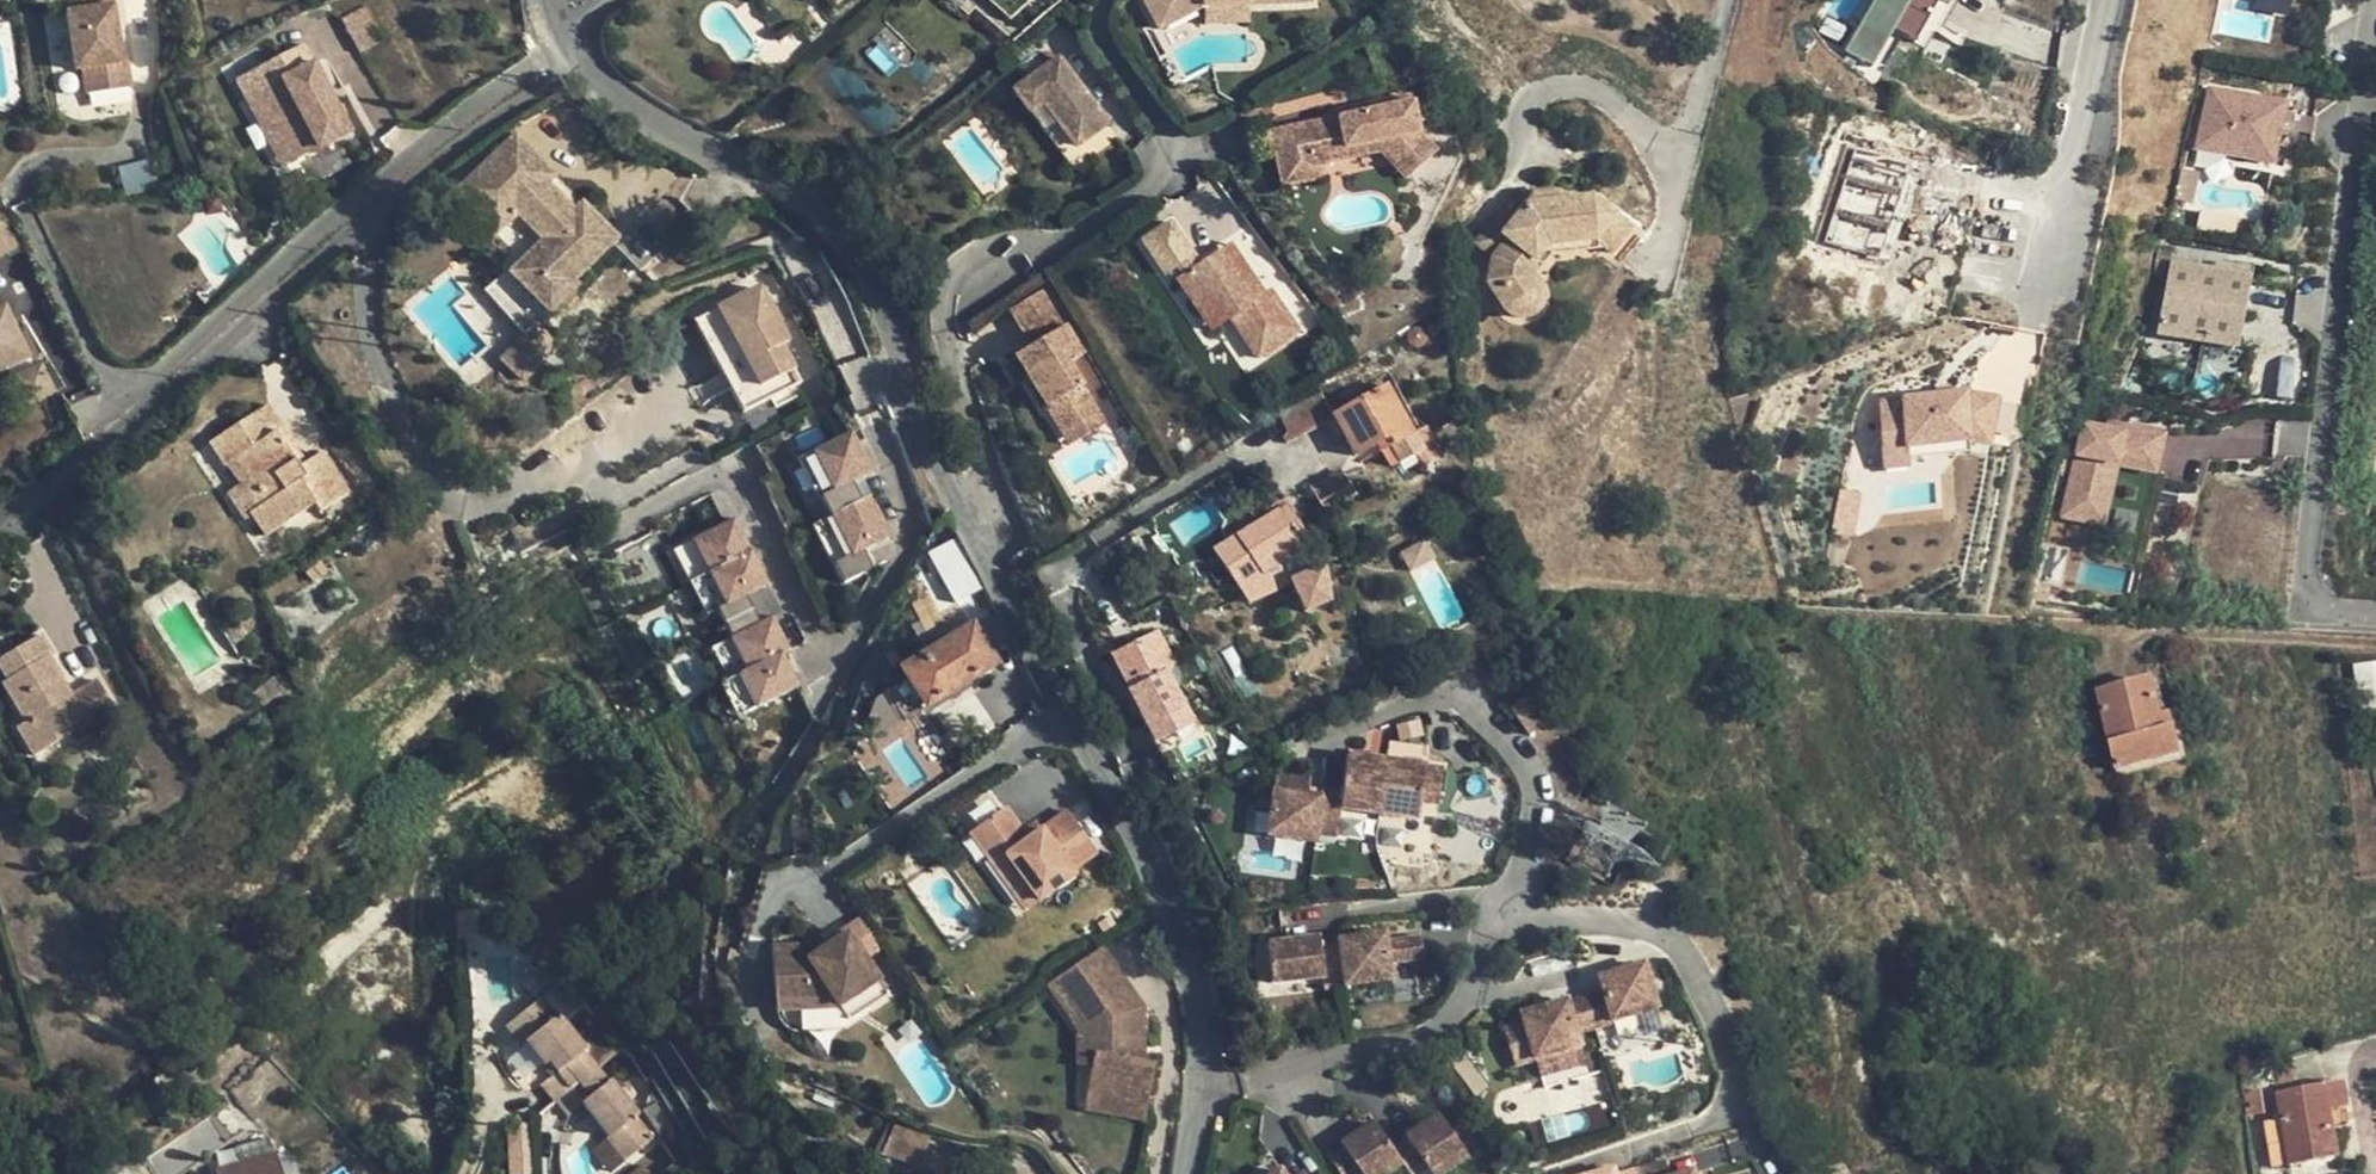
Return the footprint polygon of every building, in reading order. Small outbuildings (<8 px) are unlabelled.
[(111,0),(82,0),(84,12),(67,15),(76,71),(83,70),(86,96),(131,88),(127,62),(122,62),(111,0)] [(1160,30),(1204,7),(1312,3),(1312,0),(1144,0),(1160,30)] [(1918,41),(1937,0),(1872,0),(1847,53),(1877,66),(1894,30),(1918,41)] [(379,39),(363,7),(341,18),(357,50),(379,39)] [(1060,54),(1015,89),(1031,110),(1045,100),(1079,145),(1111,122),(1060,54)] [(349,133),(313,64),(261,92),(273,117),(279,114),(289,134),(284,137),(297,161),(349,133)] [(2208,86),(2196,147),(2276,162),(2288,102),(2208,86)] [(281,169),(297,161),(284,137),(289,134),(279,114),(273,117),(261,92),(245,101),(281,169)] [(1339,118),(1272,131),(1281,178),(1322,170),(1321,162),(1348,157),(1346,146),(1384,138),(1414,173),(1435,154),(1417,132),(1410,97),(1372,104),(1373,111),(1339,118)] [(1079,145),(1045,100),(1031,110),(1065,155),(1079,145)] [(1372,104),(1338,111),(1339,118),(1373,111),(1372,104)] [(556,176),(517,136),(468,184),(507,225),(531,202),(557,228),(518,267),(557,308),(558,308),(578,288),(574,284),(619,239),(583,203),(575,211),(548,184),(556,176)] [(1346,146),(1348,157),(1380,150),(1405,180),(1414,173),(1384,138),(1346,146)] [(1324,178),(1322,170),(1281,178),(1283,186),(1324,178)] [(507,225),(468,184),(457,194),(497,235),(507,225)] [(1616,269),(1635,246),(1595,211),(1571,213),(1561,203),(1536,205),(1515,229),(1504,242),(1502,252),(1510,260),(1501,270),(1500,268),(1495,295),(1509,297),(1507,317),(1514,326),(1523,329),(1534,328),(1541,324),(1545,317),(1548,311),(1548,300),(1544,294),(1544,273),(1556,259),(1601,256),(1616,269)] [(12,218),(9,213),(0,214),(0,224),(12,218)] [(25,245),(12,218),(0,224),(0,258),(25,245)] [(1479,249),(1500,268),(1501,270),(1510,260),(1502,252),(1504,242),(1515,229),(1505,219),(1479,249)] [(1181,266),(1186,273),(1200,262),(1171,221),(1144,241),(1168,275),(1181,266)] [(1223,248),(1178,278),(1201,310),(1218,299),(1259,359),(1300,331),(1271,288),(1267,292),(1252,270),(1243,276),(1223,248)] [(2170,259),(2158,334),(2239,347),(2251,272),(2170,259)] [(550,315),(557,308),(518,267),(511,275),(550,315)] [(754,286),(692,321),(740,411),(796,380),(776,342),(783,338),(754,286)] [(1087,354),(1046,289),(1014,309),(1036,345),(1019,356),(1051,407),(1058,403),(1071,424),(1099,406),(1072,363),(1087,354)] [(1494,296),(1507,317),(1509,297),(1495,295),(1494,296)] [(2,354),(9,366),(31,356),(14,320),(6,324),(0,313),(0,355),(2,354)] [(536,328),(502,361),(522,381),(556,347),(536,328)] [(2,354),(0,355),(0,370),(9,366),(2,354)] [(2281,356),(2275,396),(2293,399),(2300,359),(2281,356)] [(1388,388),(1335,415),(1355,454),(1379,442),(1389,437),(1394,443),(1413,433),(1388,388)] [(1879,399),(1887,461),(1913,458),(1911,445),(1971,438),(1992,442),(2002,396),(1968,388),(1879,399)] [(1293,438),(1335,415),(1323,391),(1299,403),(1280,415),(1293,438)] [(1109,422),(1099,406),(1071,424),(1058,403),(1051,407),(1064,428),(1075,444),(1109,422)] [(270,405),(239,425),(253,446),(277,432),(301,468),(310,462),(270,405)] [(2080,415),(2060,514),(2107,524),(2119,467),(2160,476),(2169,433),(2080,415)] [(323,455),(310,462),(301,468),(277,432),(253,446),(239,425),(211,442),(225,464),(235,458),(267,507),(253,516),(267,536),(316,504),(322,512),(348,493),(323,455)] [(1428,426),(1413,433),(1394,443),(1389,437),(1379,442),(1392,466),(1398,465),(1415,456),(1422,468),(1444,456),(1428,426)] [(243,521),(253,516),(267,507),(235,458),(225,464),(239,486),(226,495),(243,521)] [(1214,550),(1239,590),(1305,549),(1280,509),(1214,550)] [(705,614),(770,584),(739,516),(673,546),(705,614)] [(910,573),(914,577),(919,570),(925,566),(934,565),(943,567),(952,574),(956,588),(979,576),(947,517),(930,534),(910,573)] [(1401,552),(1408,567),(1433,555),(1426,540),(1401,552)] [(1319,571),(1305,549),(1239,590),(1249,605),(1319,571)] [(773,615),(728,634),(758,704),(804,685),(773,615)] [(923,707),(997,661),(975,626),(902,671),(923,707)] [(25,722),(33,717),(50,747),(70,735),(67,728),(82,718),(86,725),(114,708),(98,680),(72,695),(48,655),(51,653),(40,634),(0,657),(0,667),(6,679),(3,682),(25,722)] [(2355,662),(2358,711),(2375,709),(2375,660),(2355,662)] [(1121,676),(1128,689),(1147,679),(1140,666),(1121,676)] [(1128,689),(1147,726),(1154,723),(1162,739),(1195,722),(1168,669),(1147,679),(1128,689)] [(2163,729),(2160,717),(2151,679),(2094,692),(2112,770),(2177,755),(2171,728),(2163,729)] [(2167,716),(2160,717),(2163,729),(2171,728),(2167,716)] [(33,757),(50,747),(33,717),(25,722),(17,726),(33,757)] [(1199,730),(1195,722),(1162,739),(1156,742),(1161,751),(1199,730)] [(1147,726),(1156,742),(1162,739),(1154,723),(1147,726)] [(1424,757),(1425,743),(1387,741),(1387,755),(1424,757)] [(1337,787),(1315,785),(1315,792),(1311,819),(1333,822),(1335,809),(1374,813),(1381,760),(1341,755),(1337,787)] [(1420,765),(1381,760),(1374,813),(1413,818),(1415,801),(1420,765)] [(1437,767),(1420,765),(1415,801),(1433,803),(1437,767)] [(1303,779),(1269,775),(1262,837),(1295,841),(1309,843),(1309,834),(1311,819),(1315,792),(1302,791),(1303,779)] [(1019,828),(1003,805),(969,832),(988,858),(995,853),(1003,853),(1038,900),(1073,873),(1070,868),(1096,848),(1065,807),(1040,827),(1027,837),(1019,828)] [(1372,826),(1374,813),(1335,809),(1333,822),(1311,819),(1309,834),(1332,836),(1332,831),(1342,823),(1372,826)] [(1412,831),(1413,818),(1374,813),(1372,826),(1412,831)] [(1040,827),(1032,818),(1019,828),(1027,837),(1040,827)] [(1295,841),(1262,837),(1260,850),(1294,854),(1295,841)] [(1026,910),(1038,900),(1003,853),(995,853),(988,858),(1026,910)] [(806,948),(772,950),(777,1012),(839,1007),(859,993),(868,1007),(889,993),(848,933),(808,960),(806,948)] [(1382,933),(1336,940),(1342,986),(1389,979),(1386,962),(1383,941),(1382,933)] [(1419,936),(1383,941),(1386,962),(1422,957),(1419,936)] [(1315,939),(1263,947),(1269,985),(1302,980),(1320,978),(1322,989),(1342,986),(1336,940),(1315,943),(1315,939)] [(1102,945),(1048,983),(1079,1028),(1095,1051),(1093,1066),(1089,1089),(1125,1096),(1123,1105),(1148,1109),(1156,1060),(1143,1057),(1137,1056),(1135,1033),(1144,1035),(1145,1006),(1102,945)] [(1603,988),(1584,994),(1594,1025),(1657,1006),(1643,961),(1613,971),(1615,979),(1601,983),(1603,988)] [(1613,971),(1599,975),(1601,983),(1615,979),(1613,971)] [(1302,980),(1269,985),(1271,998),(1304,993),(1302,980)] [(868,1007),(859,993),(839,1007),(848,1021),(868,1007)] [(1524,1021),(1503,1027),(1514,1065),(1536,1058),(1541,1075),(1585,1062),(1576,1031),(1594,1025),(1584,994),(1566,999),(1568,1007),(1554,1011),(1552,1004),(1522,1013),(1524,1021)] [(557,1014),(543,995),(506,1022),(521,1042),(525,1038),(544,1063),(552,1056),(560,1065),(551,1072),(540,1080),(554,1099),(596,1067),(583,1049),(587,1046),(561,1012),(557,1014)] [(1566,999),(1552,1004),(1554,1011),(1568,1007),(1566,999)] [(1093,1066),(1095,1051),(1079,1028),(1079,1063),(1093,1066)] [(1143,1057),(1144,1035),(1135,1033),(1137,1056),(1143,1057)] [(551,1072),(560,1065),(552,1056),(544,1063),(551,1072)] [(2289,1093),(2283,1061),(2240,1072),(2242,1094),(2263,1092),(2264,1097),(2277,1095),(2289,1093)] [(1585,1062),(1541,1075),(1545,1087),(1589,1073),(1585,1062)] [(607,1081),(596,1067),(554,1099),(564,1113),(579,1101),(605,1135),(601,1138),(618,1162),(648,1140),(631,1116),(636,1113),(610,1079),(607,1081)] [(2343,1085),(2289,1093),(2277,1095),(2287,1164),(2335,1157),(2332,1134),(2329,1112),(2347,1109),(2343,1085)] [(1125,1096),(1089,1089),(1085,1108),(1146,1119),(1148,1109),(1123,1105),(1125,1096)] [(2242,1094),(2245,1124),(2267,1120),(2264,1097),(2263,1092),(2242,1094)] [(2350,1131),(2347,1109),(2329,1112),(2332,1134),(2350,1131)] [(1408,1138),(1427,1165),(1433,1173),(1445,1173),(1469,1157),(1440,1116),(1408,1138)] [(1343,1145),(1363,1173),(1390,1173),(1404,1164),(1393,1148),(1376,1123),(1343,1145)] [(938,1142),(911,1124),(893,1159),(921,1173),(938,1142)] [(509,1173),(528,1173),(529,1173),(525,1131),(506,1133),(509,1173)] [(1393,1148),(1404,1164),(1411,1173),(1413,1173),(1427,1165),(1408,1138),(1393,1148)] [(1328,1155),(1341,1173),(1363,1173),(1343,1145),(1328,1155)] [(1627,1151),(1610,1157),(1612,1165),(1630,1160),(1627,1151)] [(278,1157),(218,1173),(283,1173),(278,1157)] [(1445,1173),(1468,1173),(1476,1168),(1469,1157),(1445,1173)] [(1637,1167),(1639,1173),(1674,1173),(1669,1157),(1637,1167)] [(100,1166),(103,1173),(121,1173),(113,1158),(100,1166)] [(1637,1167),(1634,1158),(1630,1160),(1612,1165),(1584,1173),(1639,1173),(1637,1167)] [(1390,1173),(1411,1173),(1404,1164),(1390,1173)]
